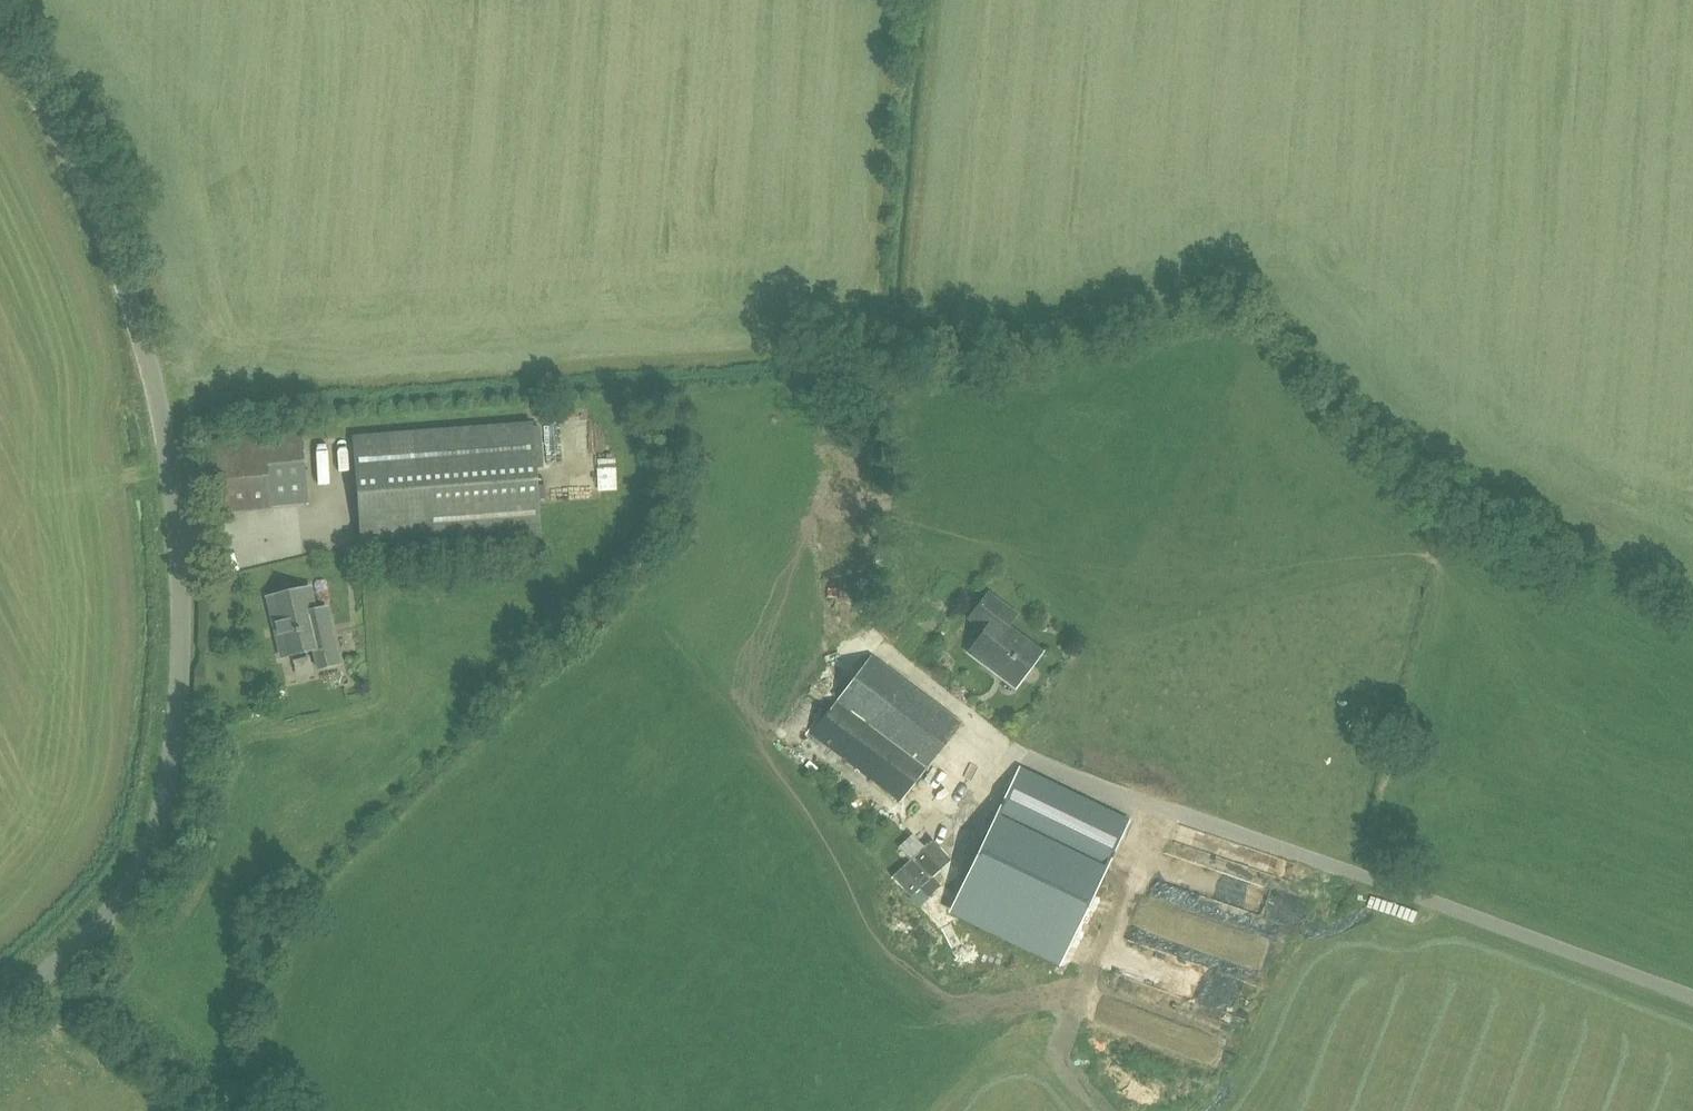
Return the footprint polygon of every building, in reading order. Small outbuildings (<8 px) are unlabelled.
[(362,550),(542,536),(533,422),(354,436),(362,550)] [(301,432),(210,441),(217,512),(270,507),(268,481),(305,477),(301,432)] [(323,448),(327,481),(339,479),(335,447),(323,448)] [(289,511),(275,524),(305,556),(319,544),(289,511)] [(315,609),(310,586),(268,596),(282,657),(314,650),(319,668),(339,664),(326,607),(315,609)] [(1015,615),(988,595),(971,617),(987,629),(971,652),(1016,685),(1041,652),(1007,626),(1015,615)] [(963,722),(873,654),(841,695),(931,763),(963,722)] [(931,763),(841,695),(811,735),(900,801),(931,763)] [(1021,767),(990,831),(1098,884),(1129,820),(1021,767)] [(937,839),(898,875),(949,929),(987,893),(937,839)] [(1233,1003),(1239,981),(1208,973),(1202,995),(1233,1003)]
